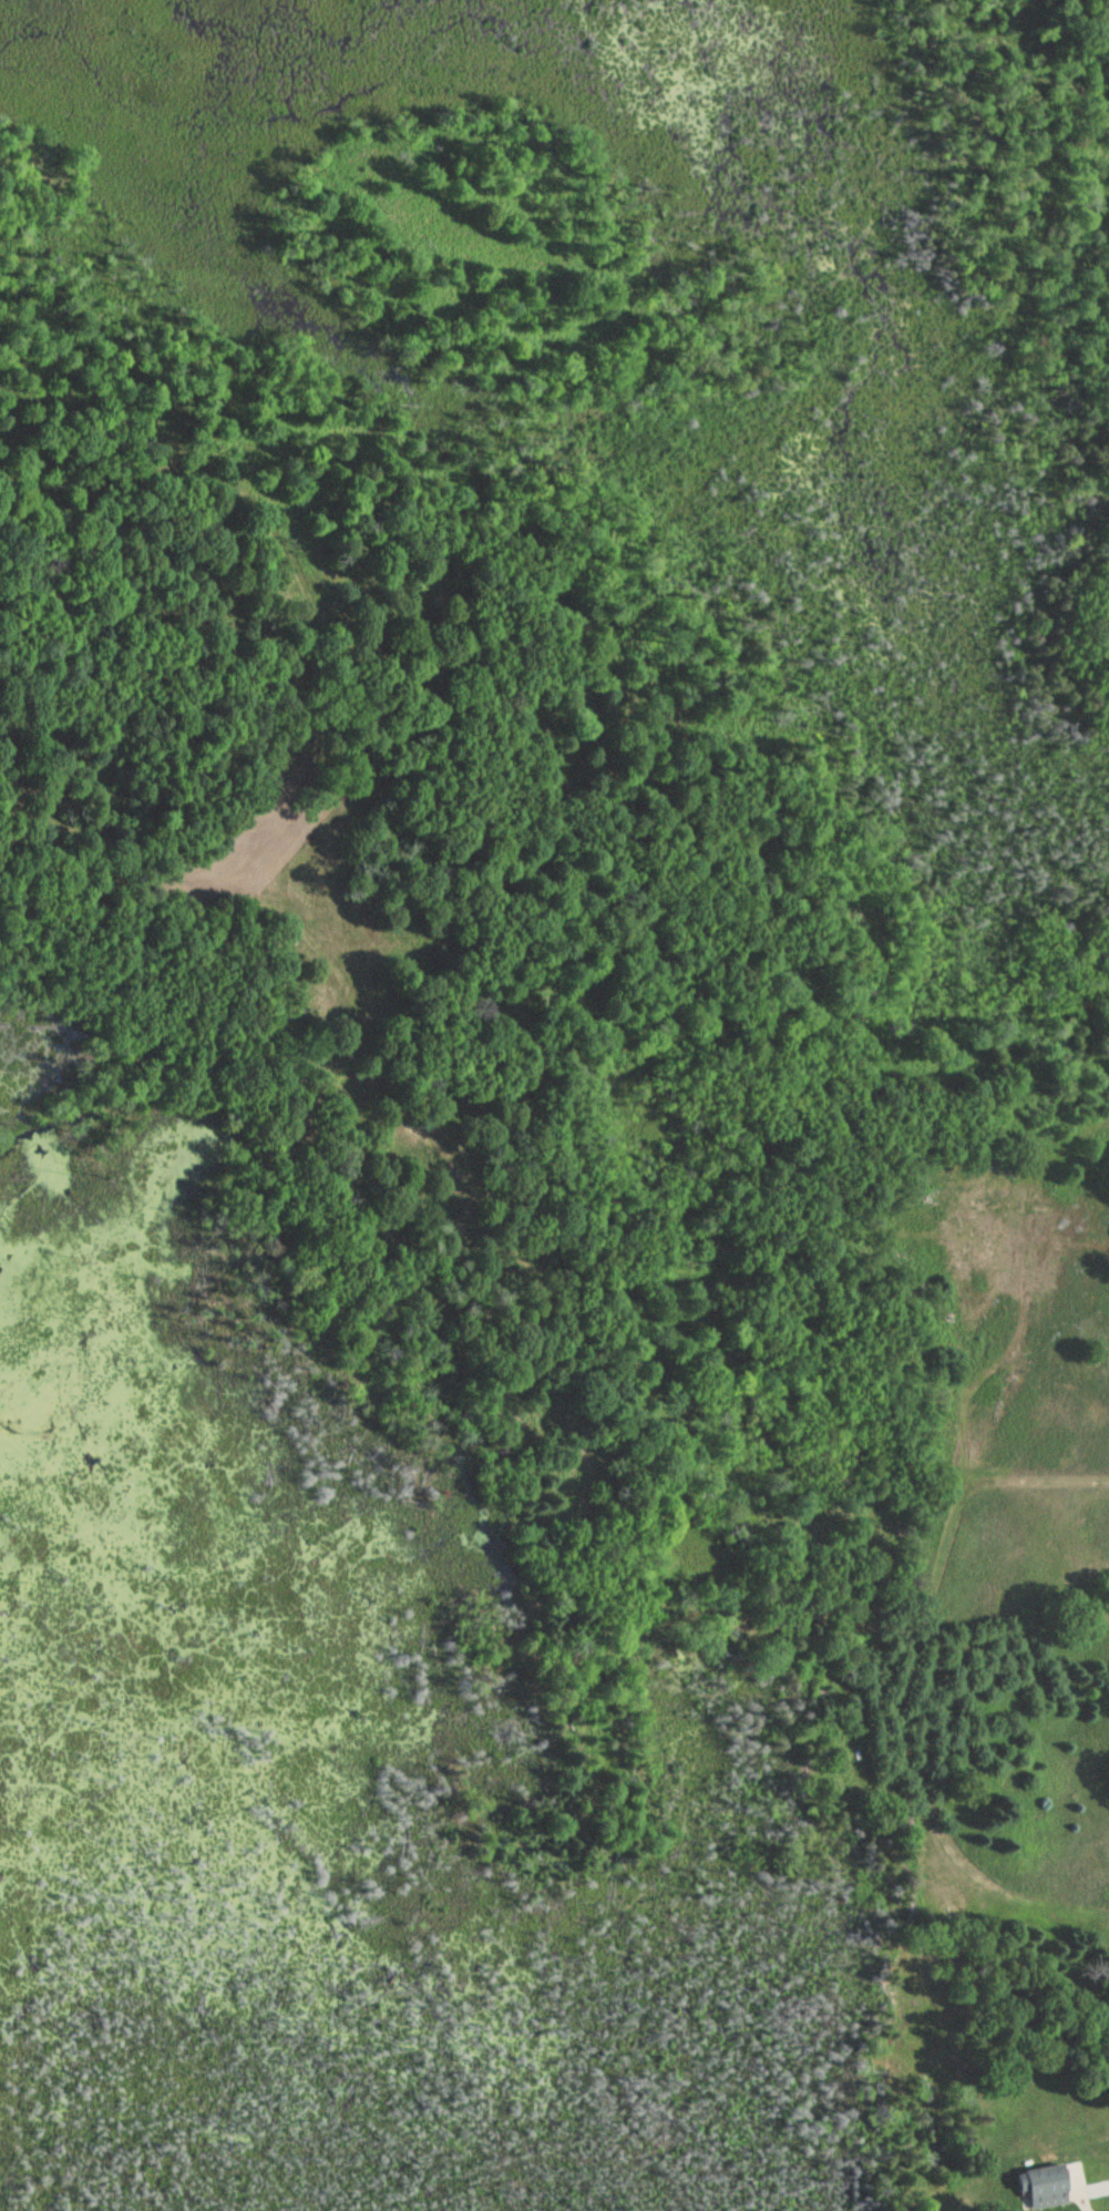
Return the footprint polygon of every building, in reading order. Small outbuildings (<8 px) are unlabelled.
[(1022,2171),(1028,2209),(1071,2203),(1065,2165),(1022,2171)]
